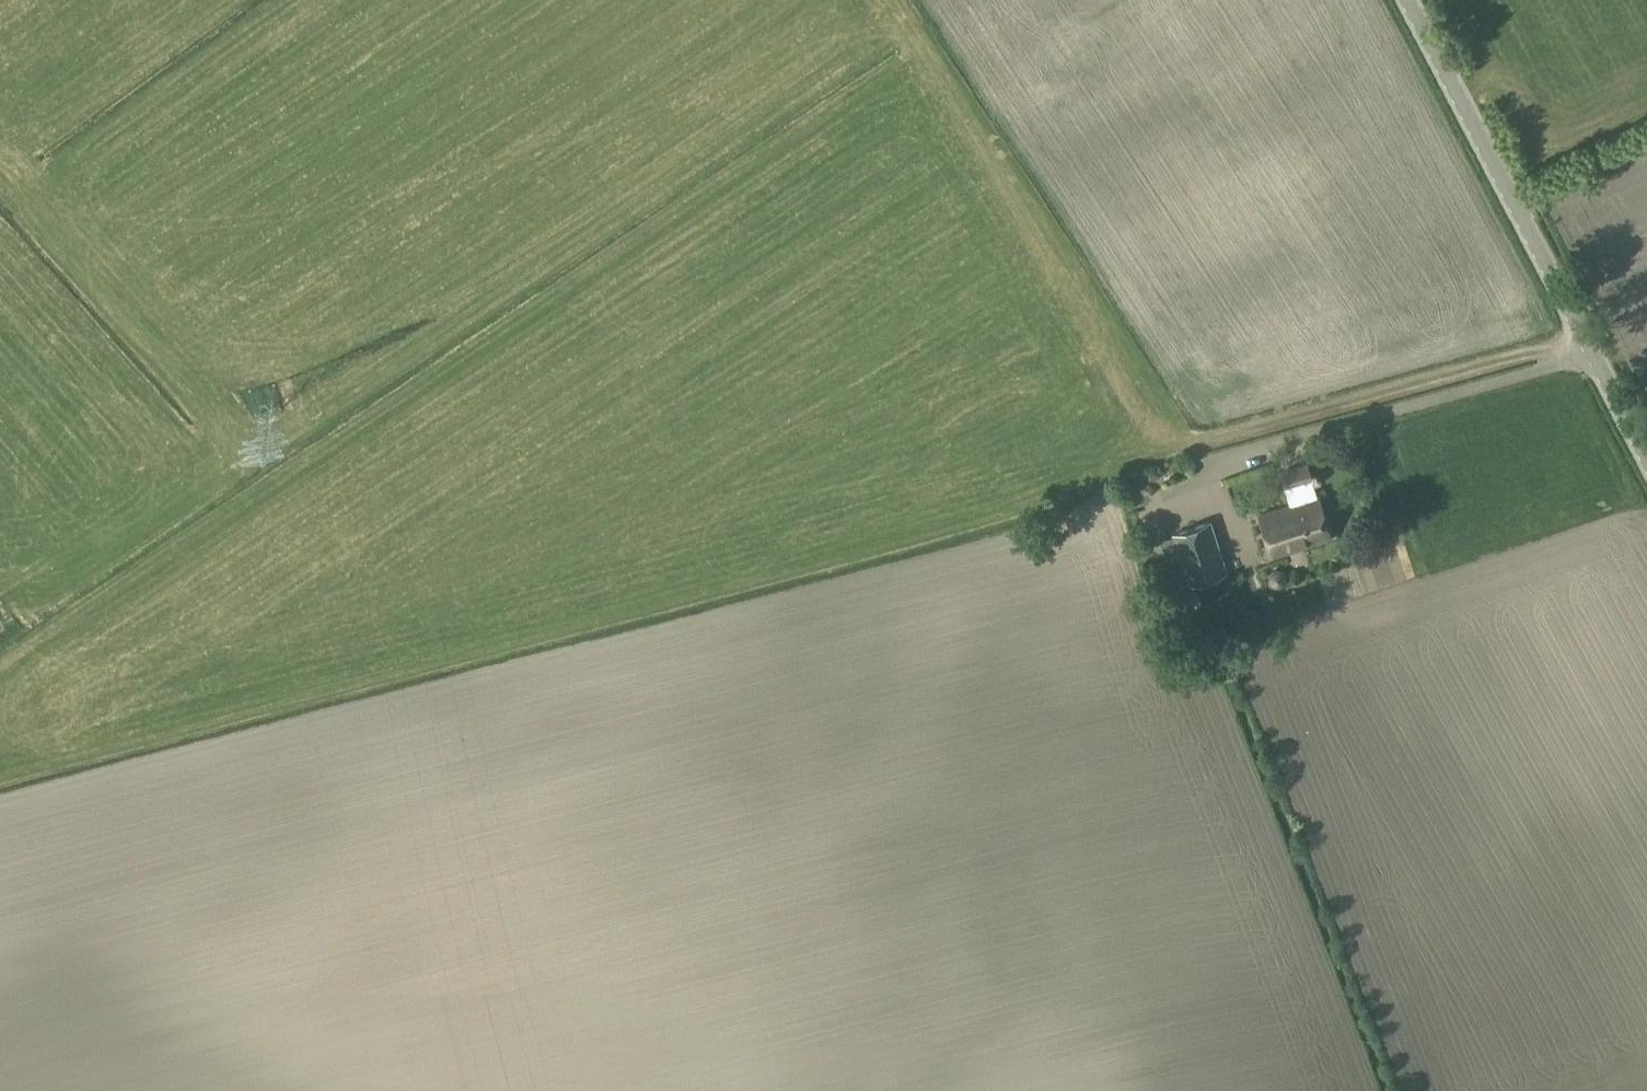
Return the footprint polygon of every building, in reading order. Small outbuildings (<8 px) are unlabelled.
[(1317,496),(1311,479),(1312,479),(1307,464),(1282,473),(1287,487),(1284,488),(1290,505),(1259,515),(1273,557),(1332,537),(1318,496),(1317,496)] [(1190,585),(1227,572),(1210,522),(1159,540),(1173,586),(1189,581),(1190,585)]
